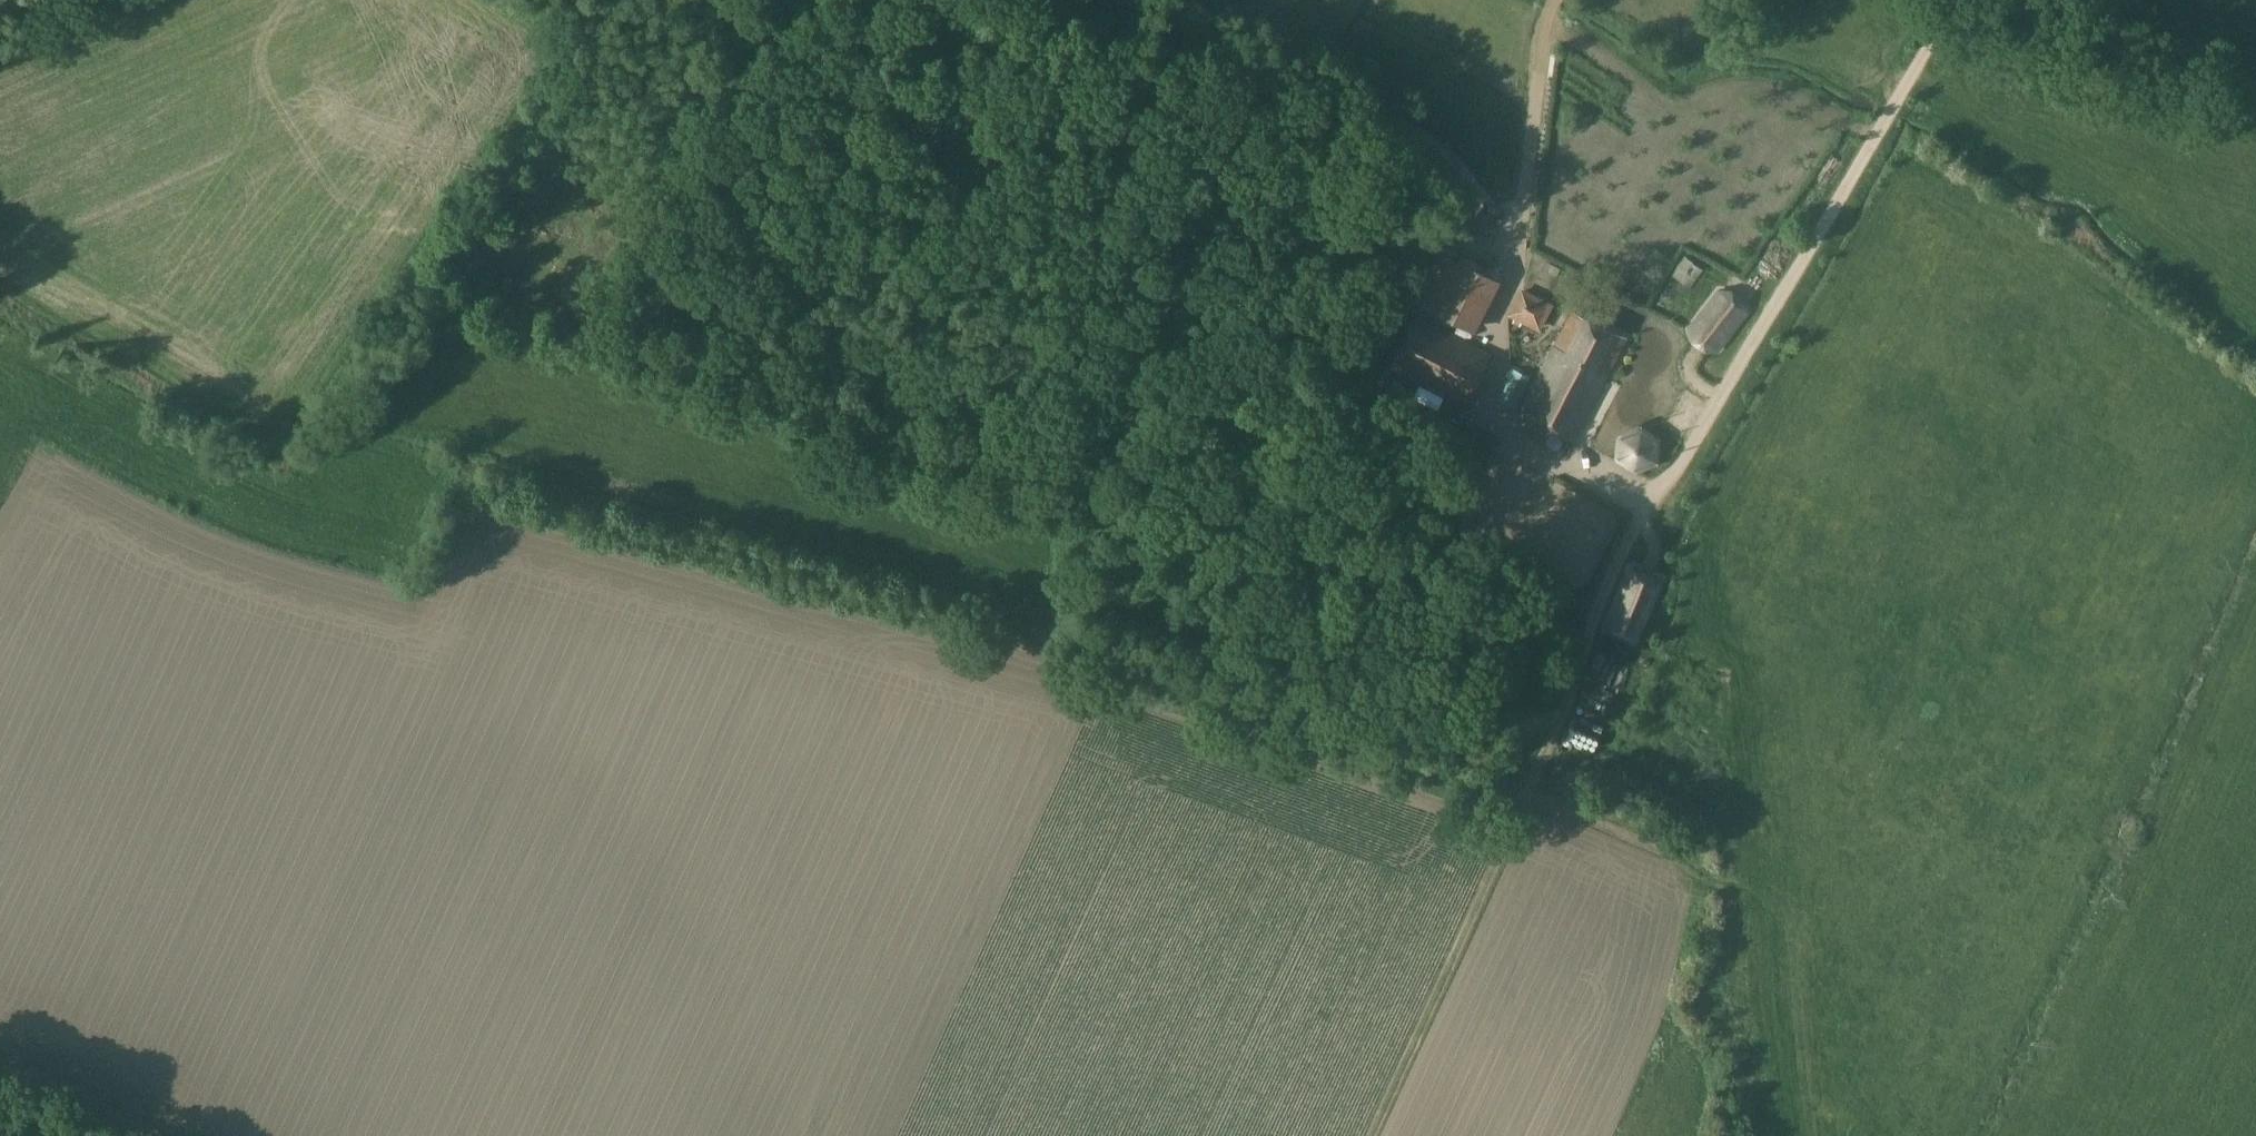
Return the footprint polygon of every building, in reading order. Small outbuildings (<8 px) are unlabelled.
[(1495,280),(1427,245),(1402,294),(1471,329),(1495,280)] [(1713,273),(1698,294),(1727,314),(1742,293),(1736,282),(1725,274),(1713,273)] [(1554,304),(1521,288),(1507,315),(1540,332),(1554,304)] [(1698,294),(1684,315),(1689,326),(1700,334),(1712,335),(1727,314),(1698,294)] [(1573,313),(1521,414),(1573,440),(1625,339),(1573,313)] [(1415,316),(1392,367),(1391,368),(1464,405),(1489,354),(1415,316)] [(1631,420),(1615,441),(1642,460),(1657,439),(1631,420)] [(1662,582),(1628,568),(1603,626),(1637,640),(1662,582)]
